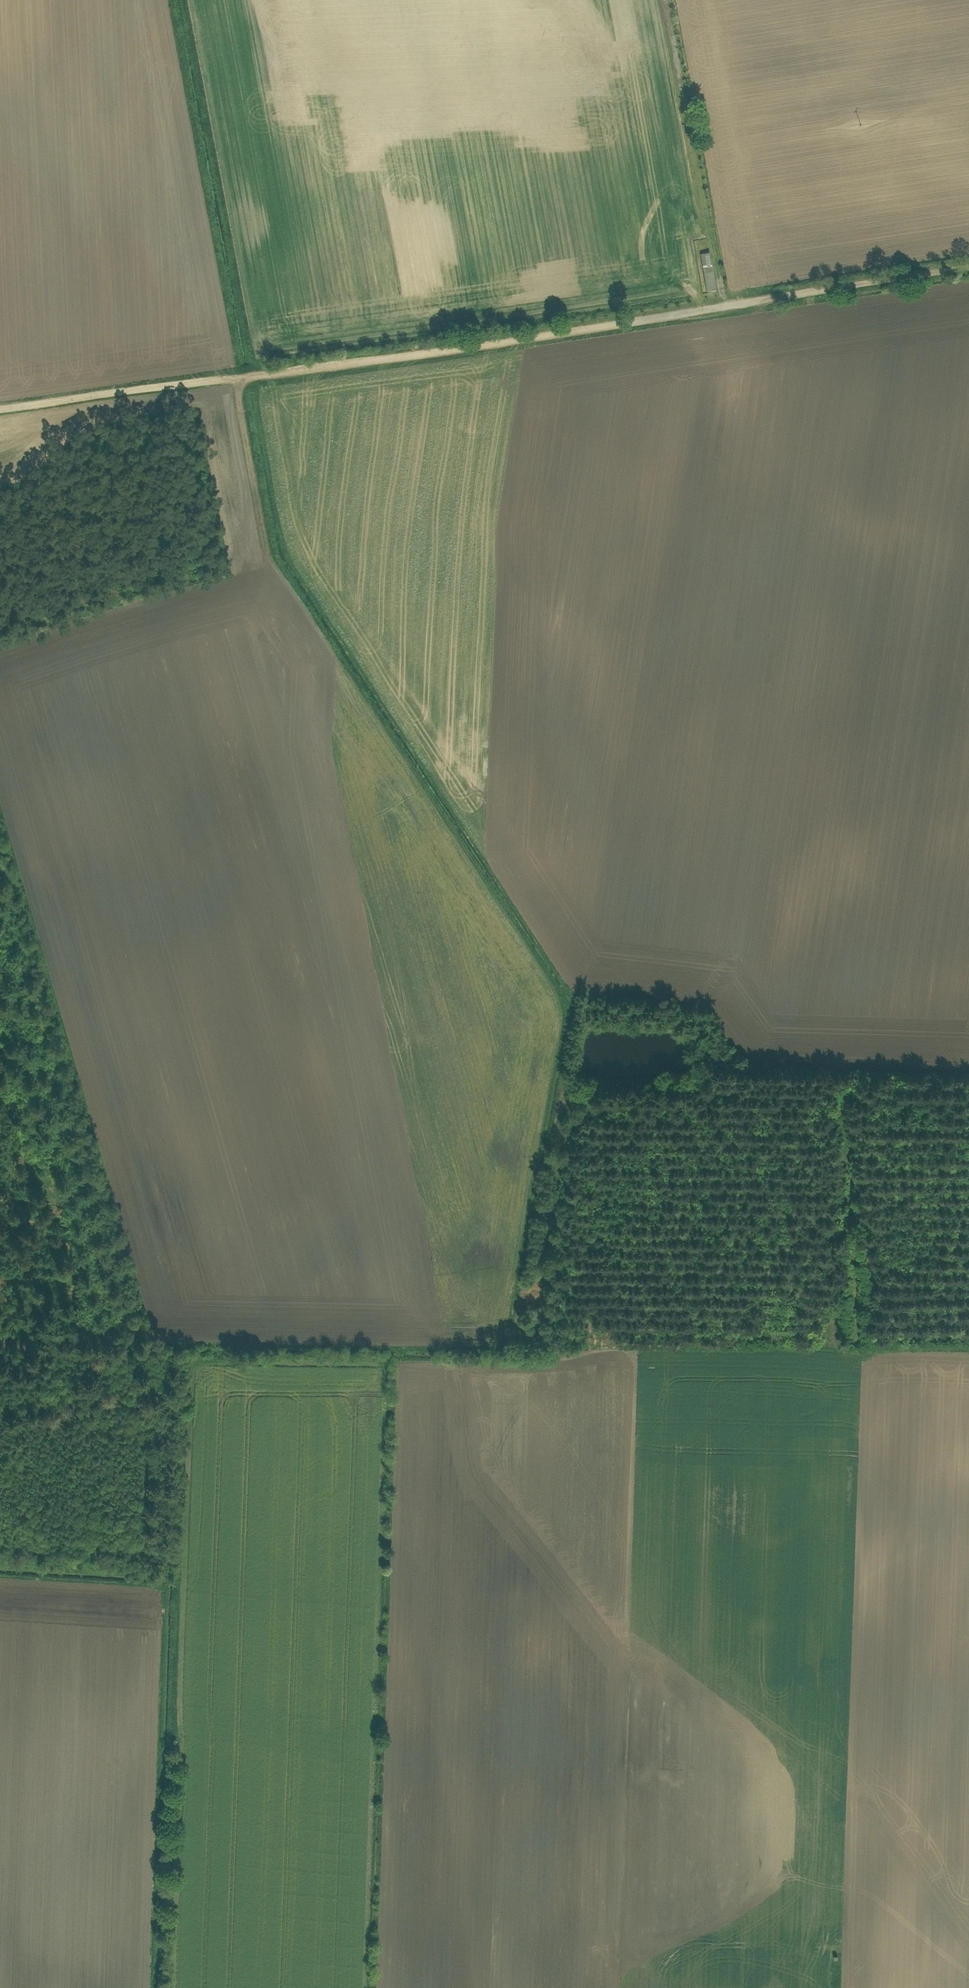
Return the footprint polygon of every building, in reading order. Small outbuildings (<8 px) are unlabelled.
[(708,252),(699,253),(706,291),(715,289),(708,252)]
